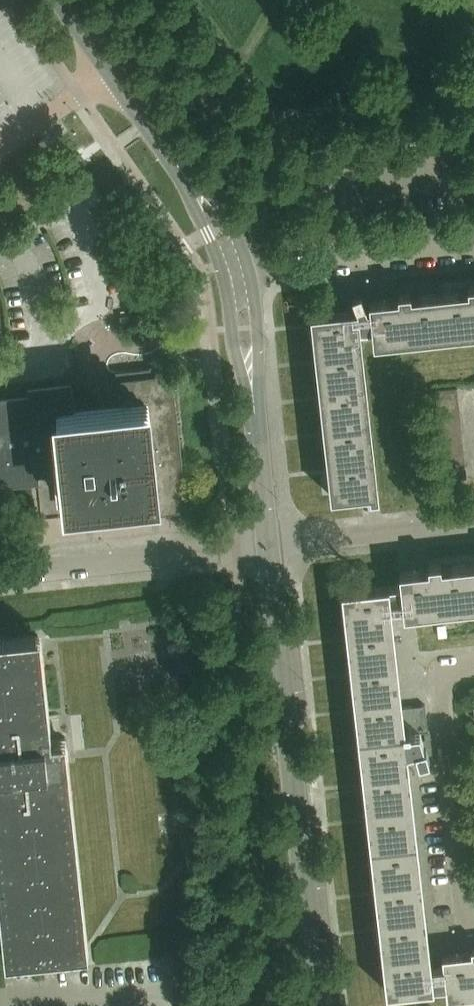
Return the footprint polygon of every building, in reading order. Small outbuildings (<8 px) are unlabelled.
[(440,293),(445,334),(473,331),(473,285),(467,285),(468,290),(440,293)] [(352,309),(310,314),(331,496),(372,491),(354,330),(372,328),(369,300),(365,301),(361,289),(351,293),(356,309),(352,309)] [(399,297),(369,300),(372,328),(374,342),(445,334),(440,293),(411,296),(410,291),(398,293),(399,297)] [(140,314),(121,316),(122,325),(141,323),(140,314)] [(172,365),(116,372),(117,380),(120,380),(123,405),(75,410),(72,382),(27,387),(28,395),(0,398),(0,486),(39,482),(38,475),(65,472),(66,477),(63,477),(60,481),(62,501),(90,498),(92,520),(188,509),(172,365)] [(437,402),(459,399),(458,388),(436,390),(437,402)] [(438,413),(460,411),(459,399),(437,402),(438,413)] [(439,424),(461,421),(460,411),(438,413),(439,424)] [(440,434),(462,433),(461,421),(439,424),(440,434)] [(441,446),(463,444),(462,433),(440,434),(441,446)] [(463,444),(441,446),(442,456),(464,454),(463,444)] [(464,454),(442,456),(444,468),(466,465),(464,454)] [(466,465),(444,468),(445,480),(467,477),(466,465)] [(429,568),(399,571),(401,583),(403,604),(404,613),(473,605),(469,563),(440,566),(439,561),(427,563),(429,568)] [(401,583),(342,590),(386,990),(445,984),(443,964),(432,965),(431,956),(408,752),(416,750),(420,762),(431,759),(426,746),(421,730),(428,729),(425,704),(402,706),(392,614),(391,606),(403,604),(401,583)] [(445,624),(437,625),(438,638),(447,637),(445,624)] [(86,952),(65,738),(50,740),(39,636),(0,640),(0,872),(9,960),(86,952)] [(442,955),(443,964),(445,984),(447,997),(473,994),(473,946),(471,946),(471,949),(463,950),(463,952),(442,955)]
